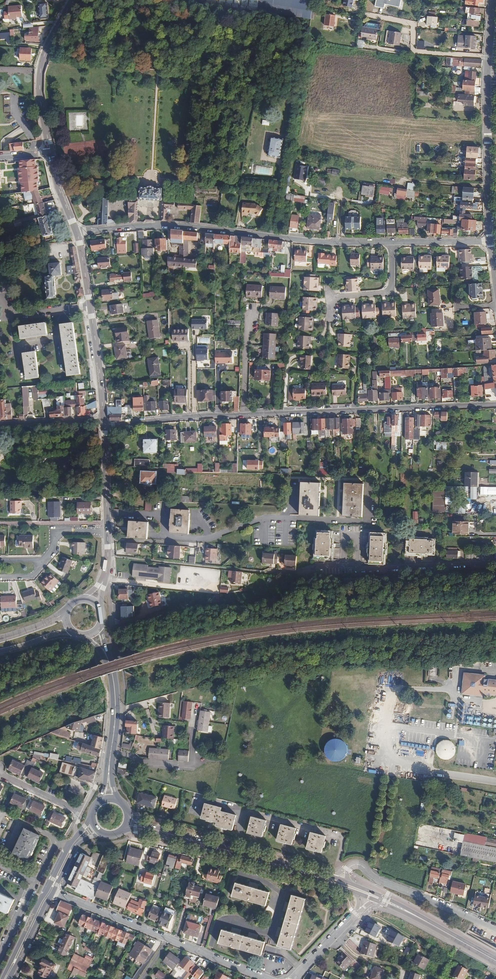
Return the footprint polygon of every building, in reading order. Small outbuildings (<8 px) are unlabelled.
[(206,3),(206,0),(311,17),(313,0),(188,0),(206,3)] [(375,7),(384,9),(385,7),(386,0),(377,0),(375,7)] [(385,7),(402,11),(404,0),(386,0),(385,7)] [(39,3),(40,18),(48,18),(47,2),(39,3)] [(21,6),(8,7),(9,12),(6,12),(5,13),(5,17),(6,18),(9,18),(17,18),(17,17),(22,16),(22,15),(21,6)] [(326,15),(324,25),(333,28),(335,17),(326,15)] [(438,18),(428,17),(427,27),(437,27),(438,18)] [(38,32),(38,27),(30,28),(29,35),(25,35),(25,39),(29,39),(29,40),(38,40),(39,32),(38,32)] [(364,40),(365,41),(366,38),(375,40),(377,29),(365,27),(363,27),(361,37),(365,38),(364,40)] [(401,33),(390,31),(388,40),(399,42),(401,33)] [(458,36),(458,47),(476,48),(476,37),(458,36)] [(20,60),(31,60),(31,49),(21,48),(20,60)] [(453,65),(482,68),(482,60),(454,58),(453,65)] [(465,94),(475,95),(475,86),(481,86),(481,79),(476,79),(476,73),(466,73),(466,81),(464,81),(464,89),(464,91),(466,91),(465,94)] [(465,95),(464,105),(474,106),(474,96),(465,95)] [(271,137),(268,156),(281,158),(283,139),(271,137)] [(15,151),(24,150),(22,142),(14,143),(15,151)] [(476,159),(478,159),(478,148),(467,148),(467,151),(467,158),(476,159)] [(36,167),(35,160),(19,161),(20,169),(18,169),(20,184),(22,184),(22,193),(38,189),(37,182),(39,181),(38,167),(36,167)] [(296,170),(294,180),(304,181),(306,173),(307,173),(307,172),(296,170)] [(475,180),(475,170),(465,170),(465,179),(475,180)] [(140,187),(139,199),(143,199),(143,200),(156,201),(156,200),(161,200),(162,189),(155,188),(152,186),(149,186),(148,188),(140,187)] [(363,186),(362,194),(374,196),(375,188),(363,186)] [(389,196),(391,188),(381,186),(379,193),(389,196)] [(464,191),(463,198),(473,199),(473,188),(464,187),(464,191)] [(407,190),(398,189),(397,196),(406,197),(406,194),(407,190)] [(32,192),(35,204),(36,205),(43,203),(39,190),(32,192)] [(293,205),(294,195),(287,194),(286,204),(293,205)] [(99,211),(98,225),(116,224),(115,222),(114,221),(112,220),(108,220),(108,199),(99,198),(99,211)] [(125,222),(124,224),(137,223),(138,200),(126,200),(125,202),(128,202),(129,219),(127,220),(126,220),(125,222)] [(36,205),(39,218),(47,216),(45,207),(48,206),(47,202),(36,205)] [(162,202),(162,221),(166,221),(166,218),(168,218),(168,215),(168,210),(170,210),(170,207),(174,208),(174,203),(162,202)] [(461,202),(461,211),(465,212),(465,208),(477,209),(478,208),(478,202),(476,202),(476,203),(473,203),(461,202)] [(193,205),(193,204),(178,203),(178,209),(192,209),(191,223),(199,223),(201,206),(193,205)] [(35,204),(30,205),(31,209),(34,208),(36,218),(39,217),(35,204)] [(255,205),(244,204),(243,213),(242,213),(242,216),(247,216),(247,214),(255,214),(259,216),(262,209),(258,207),(255,207),(255,205)] [(465,212),(461,211),(460,220),(462,220),(471,221),(472,215),(465,215),(465,212)] [(39,218),(40,221),(45,237),(46,237),(47,240),(54,238),(52,235),(54,234),(48,215),(39,218)] [(292,216),(290,228),(297,228),(299,216),(292,216)] [(346,217),(346,230),(352,230),(352,228),(355,229),(355,230),(361,230),(361,217),(346,217)] [(427,218),(414,217),(414,220),(418,220),(418,227),(422,227),(422,226),(427,226),(427,218)] [(308,218),(307,229),(320,230),(321,220),(308,218)] [(471,221),(462,220),(462,225),(462,230),(476,231),(476,221),(471,221)] [(407,223),(397,224),(397,229),(399,229),(399,233),(408,233),(408,229),(407,229),(407,223)] [(184,231),(172,230),(172,243),(175,243),(175,239),(181,239),(181,243),(184,243),(184,241),(184,231)] [(198,233),(184,231),(184,241),(198,241),(198,233)] [(206,243),(216,244),(216,235),(206,234),(206,240),(206,243)] [(216,235),(216,244),(231,245),(232,236),(216,235)] [(230,253),(241,253),(242,245),(243,237),(232,236),(230,253)] [(126,237),(118,238),(118,253),(127,253),(126,237)] [(246,251),(252,251),(254,238),(243,237),(242,245),(247,245),(246,251)] [(253,247),(261,248),(262,243),(262,239),(254,238),(253,247)] [(167,239),(157,239),(157,250),(167,250),(167,239)] [(105,240),(92,241),(92,244),(91,244),(92,250),(106,249),(105,240)] [(144,255),(154,255),(153,240),(143,240),(144,255)] [(81,282),(82,280),(77,252),(76,247),(71,248),(76,282),(81,282)] [(472,258),(471,254),(471,249),(460,250),(460,262),(473,262),(473,258),(472,258)] [(308,253),(296,252),(295,261),(307,262),(308,253)] [(325,254),(318,254),(318,264),(330,264),(330,265),(336,266),(337,256),(325,255),(325,254)] [(428,268),(432,268),(432,255),(428,255),(428,257),(419,257),(420,268),(428,268)] [(450,268),(450,255),(446,255),(446,257),(442,257),(437,257),(437,268),(437,272),(445,272),(445,270),(445,268),(450,268)] [(360,257),(352,256),(352,265),(360,265),(360,257)] [(169,265),(184,267),(184,259),(169,257),(169,265)] [(377,259),(377,257),(372,258),(372,260),(369,260),(369,269),(372,269),(372,270),(376,270),(384,270),(384,259),(377,259)] [(402,270),(410,270),(414,269),(414,257),(410,257),(410,258),(407,259),(402,258),(402,270)] [(99,259),(100,267),(111,266),(109,258),(99,259)] [(184,259),(184,267),(197,268),(197,260),(194,260),(187,259),(184,259)] [(61,263),(50,264),(51,273),(50,273),(49,274),(48,276),(46,276),(48,299),(56,298),(54,276),(62,275),(61,263)] [(482,271),(482,266),(460,267),(460,271),(461,280),(472,279),(472,280),(473,281),(474,281),(476,281),(476,280),(477,279),(477,271),(482,271)] [(125,273),(104,276),(105,282),(109,282),(109,281),(118,280),(119,282),(126,281),(125,273)] [(317,283),(319,283),(319,278),(306,277),(305,290),(317,291),(317,283)] [(347,288),(347,292),(360,291),(359,286),(359,279),(348,279),(348,288),(347,288)] [(470,285),(471,298),(483,298),(482,284),(470,285)] [(259,285),(247,285),(247,296),(258,297),(259,285)] [(287,287),(271,286),(270,298),(286,298),(287,287)] [(103,291),(104,301),(119,299),(119,293),(113,293),(113,290),(103,291)] [(439,290),(429,291),(430,306),(440,305),(439,290)] [(316,307),(316,298),(305,298),(304,310),(318,311),(318,307),(316,307)] [(383,305),(384,316),(396,315),(396,303),(391,303),(391,304),(383,305)] [(121,304),(111,305),(112,315),(123,313),(121,304)] [(411,305),(403,306),(404,318),(417,317),(416,304),(411,304),(411,305)] [(363,305),(364,318),(378,317),(378,315),(380,315),(380,311),(376,311),(376,308),(376,305),(368,306),(368,305),(363,305)] [(343,306),(344,319),(357,318),(356,307),(347,307),(347,306),(343,306)] [(267,312),(266,324),(278,325),(279,313),(267,312)] [(443,313),(432,314),(432,328),(444,327),(443,313)] [(486,313),(475,314),(475,325),(487,324),(486,313)] [(314,331),(314,327),(313,327),(313,318),(301,318),(301,330),(314,331)] [(158,320),(148,321),(150,337),(160,336),(158,320)] [(208,320),(192,320),(192,329),(208,329),(208,320)] [(19,327),(21,339),(46,335),(45,323),(34,325),(34,323),(29,324),(30,326),(19,327)] [(72,323),(60,325),(68,376),(80,374),(78,364),(80,364),(79,359),(77,359),(74,338),(76,338),(75,333),(74,333),(72,323)] [(115,338),(116,343),(130,341),(128,328),(115,330),(116,338),(115,338)] [(412,332),(412,341),(427,340),(426,331),(412,332)] [(174,332),(174,341),(185,341),(185,332),(174,332)] [(276,333),(265,333),(264,358),(275,359),(276,333)] [(352,334),(345,334),(339,334),(339,337),(340,337),(340,341),(340,347),(351,347),(352,338),(352,334)] [(298,336),(298,340),(297,349),(308,350),(308,345),(309,341),(310,341),(310,337),(298,336)] [(399,338),(389,338),(389,346),(400,346),(399,338)] [(481,351),(484,350),(491,350),(491,338),(476,339),(476,351),(481,351)] [(116,347),(118,360),(128,358),(126,345),(116,347)] [(209,349),(197,349),(197,361),(202,361),(202,360),(204,360),(209,360),(209,349)] [(477,360),(477,364),(489,363),(488,359),(494,359),(494,355),(495,355),(495,350),(491,350),(484,350),(485,360),(477,360)] [(216,351),(216,363),(233,363),(233,352),(220,352),(220,351),(216,351)] [(35,352),(24,354),(28,379),(40,377),(38,367),(39,367),(39,362),(37,363),(35,352)] [(349,354),(339,354),(338,368),(349,369),(349,363),(349,354)] [(302,360),(302,362),(302,369),(311,369),(311,355),(301,355),(301,360),(302,360)] [(148,359),(151,375),(161,373),(158,358),(148,359)] [(466,372),(466,367),(462,367),(462,368),(461,368),(461,369),(454,370),(454,376),(463,375),(462,373),(466,372)] [(453,368),(441,369),(441,372),(441,378),(454,377),(453,368)] [(255,379),(270,380),(271,370),(256,370),(255,379)] [(110,379),(111,386),(120,385),(119,378),(110,379)] [(171,392),(171,380),(162,380),(163,388),(168,387),(168,393),(171,392)] [(378,400),(378,380),(374,380),(374,390),(369,390),(369,400),(378,400)] [(317,394),(321,394),(327,394),(326,383),(311,384),(312,396),(317,395),(317,394)] [(368,401),(367,384),(364,384),(364,393),(358,394),(358,401),(368,401)] [(338,394),(340,394),(347,394),(347,385),(338,386),(338,385),(332,385),(333,395),(338,395),(338,394)] [(293,391),(293,400),(299,400),(299,398),(301,398),(306,398),(306,388),(293,389),(293,391)] [(402,388),(393,388),(393,399),(402,399),(402,388)] [(198,401),(216,401),(215,390),(198,390),(198,401)] [(386,393),(386,390),(380,391),(380,400),(389,400),(389,393),(386,393)] [(189,403),(189,391),(175,391),(176,403),(189,403)] [(234,412),(238,411),(239,396),(236,396),(236,391),(222,391),(222,402),(223,402),(223,404),(225,404),(225,402),(234,401),(234,412)] [(51,412),(52,417),(66,416),(64,396),(60,397),(61,406),(58,406),(58,410),(55,411),(55,412),(51,412)] [(134,405),(134,410),(144,410),(144,405),(139,405),(138,401),(135,401),(135,405),(134,405)] [(144,402),(145,417),(149,417),(149,410),(156,410),(156,402),(144,402)] [(65,407),(66,416),(72,416),(72,410),(78,410),(79,415),(86,415),(86,411),(85,405),(84,406),(78,407),(65,407)] [(108,415),(108,418),(110,420),(122,420),(122,417),(126,417),(126,415),(132,415),(132,411),(125,410),(117,411),(117,415),(108,415)] [(448,420),(448,412),(436,413),(436,417),(441,417),(441,420),(448,420)] [(432,415),(421,415),(421,426),(421,429),(427,429),(427,426),(431,426),(432,415)] [(327,419),(327,429),(334,429),(335,429),(335,418),(327,419)] [(344,419),(344,427),(347,427),(347,430),(350,430),(350,427),(353,427),(353,419),(344,419)] [(293,423),(294,440),(297,440),(297,436),(296,436),(296,433),(304,432),(304,422),(293,423)] [(242,423),(242,433),(251,434),(251,423),(242,423)] [(222,424),(223,435),(221,435),(221,441),(228,441),(228,435),(231,435),(231,433),(232,427),(232,424),(222,424)] [(204,430),(204,432),(205,432),(206,436),(217,435),(217,429),(217,426),(205,426),(205,430),(204,430)] [(165,427),(165,437),(163,437),(163,443),(171,443),(171,437),(174,437),(174,435),(176,435),(176,429),(174,429),(174,427),(165,427)] [(266,427),(266,436),(275,436),(275,428),(275,427),(266,427)] [(184,432),(185,442),(197,441),(196,431),(184,432)] [(144,439),(145,453),(158,453),(158,439),(144,439)] [(260,460),(248,460),(248,469),(259,469),(260,461),(260,460)] [(167,473),(177,473),(177,464),(167,464),(167,473)] [(187,468),(187,469),(187,472),(203,472),(203,469),(203,464),(199,464),(199,468),(187,468)] [(141,470),(141,483),(156,483),(157,471),(141,470)] [(466,472),(466,486),(478,487),(478,472),(466,472)] [(302,482),(300,515),(318,515),(318,509),(317,509),(317,505),(318,505),(319,492),(318,492),(318,489),(319,489),(320,482),(302,482)] [(345,510),(345,516),(363,517),(364,484),(346,483),(346,490),(347,490),(347,493),(346,493),(345,506),(347,506),(346,509),(345,510)] [(495,495),(495,487),(481,486),(480,494),(495,495)] [(446,490),(433,490),(433,512),(445,512),(446,490)] [(23,506),(24,506),(24,501),(11,501),(11,514),(23,514),(23,508),(23,506)] [(51,521),(58,521),(58,518),(60,518),(60,502),(49,502),(49,518),(51,518),(51,521)] [(91,502),(78,503),(78,513),(91,513),(91,502)] [(191,510),(173,509),(172,519),(171,519),(170,527),(172,527),(171,533),(189,534),(189,528),(191,528),(191,521),(190,521),(191,510)] [(132,528),(132,531),(130,531),(130,538),(139,538),(148,539),(149,522),(131,521),(130,528),(132,528)] [(454,522),(454,530),(468,530),(469,522),(454,522)] [(316,538),(316,559),(333,560),(334,539),(332,539),(333,531),(318,530),(317,538),(316,538)] [(370,552),(370,563),(385,563),(385,553),(387,552),(387,543),(386,543),(386,532),(371,532),(371,542),(370,542),(369,552),(370,552)] [(34,535),(20,535),(20,546),(28,546),(28,548),(34,548),(34,535)] [(407,537),(407,554),(427,555),(427,554),(435,554),(436,539),(427,539),(428,537),(407,537)] [(86,542),(72,542),(72,547),(76,547),(76,555),(86,555),(86,542)] [(128,543),(128,552),(138,553),(139,543),(128,543)] [(169,558),(180,559),(181,546),(170,546),(170,550),(170,554),(169,558)] [(218,549),(207,548),(206,559),(217,560),(218,549)] [(279,555),(265,554),(264,563),(278,564),(279,555)] [(283,555),(283,564),(297,565),(297,556),(283,555)] [(64,558),(59,571),(69,574),(74,561),(64,558)] [(135,564),(134,576),(142,577),(142,564),(135,564)] [(142,564),(142,577),(147,578),(148,574),(151,575),(150,578),(154,578),(159,579),(159,581),(171,582),(172,567),(160,566),(160,568),(149,567),(149,565),(142,564)] [(233,571),(232,583),(242,583),(243,572),(233,571)] [(48,575),(42,583),(51,591),(60,581),(51,573),(49,576),(48,575)] [(120,585),(120,599),(129,599),(129,586),(120,585)] [(35,589),(23,593),(26,603),(38,599),(38,601),(42,600),(40,593),(36,594),(35,589)] [(153,601),(154,606),(165,602),(162,591),(152,594),(154,600),(153,601)] [(16,597),(1,597),(1,608),(16,608),(16,597)] [(134,605),(121,606),(122,618),(135,617),(134,605)] [(471,675),(469,693),(480,695),(480,697),(483,698),(484,693),(492,694),(490,704),(495,704),(495,678),(471,675)] [(161,709),(160,716),(169,717),(170,703),(160,702),(160,709),(161,709)] [(190,719),(192,702),(184,702),(182,718),(190,719)] [(211,712),(200,710),(197,730),(208,731),(211,712)] [(479,724),(480,718),(468,716),(466,723),(474,725),(474,724),(479,724)] [(77,724),(78,721),(67,726),(67,728),(79,731),(80,726),(80,724),(77,724)] [(137,722),(127,721),(127,726),(128,727),(128,733),(136,734),(137,722)] [(173,738),(173,734),(172,734),(172,731),(174,731),(174,726),(164,725),(163,737),(173,738)] [(102,750),(104,738),(94,735),(91,746),(102,750)] [(349,756),(349,754),(350,752),(350,748),(350,746),(348,743),(347,742),(345,739),(342,738),(340,738),(336,737),(334,738),(331,739),(329,741),(328,743),(326,746),(326,748),(326,751),(326,754),(328,757),(329,759),(332,760),(335,762),(338,762),(341,762),(344,761),(346,759),(347,757),(349,756)] [(77,749),(100,756),(102,750),(91,746),(79,742),(77,749)] [(441,744),(439,746),(439,747),(438,749),(438,751),(438,753),(439,756),(441,757),(443,759),(445,759),(447,760),(449,759),(451,758),(453,757),(455,755),(455,753),(456,751),(455,748),(454,746),(453,744),(452,743),(450,742),(448,742),(446,742),(444,742),(442,743),(441,744)] [(167,752),(147,749),(145,760),(165,763),(167,752)] [(34,751),(33,757),(47,760),(48,754),(34,751)] [(74,762),(81,764),(83,756),(77,754),(74,762)] [(187,755),(177,754),(175,765),(185,766),(187,755)] [(72,762),(49,757),(48,761),(69,769),(72,762)] [(8,770),(24,777),(28,768),(12,761),(8,770)] [(43,774),(28,767),(24,776),(39,783),(43,774)] [(79,778),(93,783),(96,772),(83,767),(82,768),(78,767),(75,775),(80,776),(79,778)] [(141,793),(138,803),(155,807),(158,797),(141,793)] [(16,794),(12,803),(27,810),(27,808),(31,801),(16,794)] [(176,807),(177,800),(165,797),(162,806),(168,807),(168,805),(176,807)] [(31,801),(27,808),(42,815),(46,806),(31,799),(31,801)] [(206,802),(202,817),(211,819),(211,816),(214,817),(214,818),(218,819),(217,824),(222,825),(223,823),(225,824),(225,826),(233,828),(237,814),(221,810),(222,806),(206,802)] [(52,810),(48,819),(63,826),(67,817),(52,810)] [(250,823),(248,833),(254,835),(255,834),(257,834),(257,835),(262,837),(266,821),(254,818),(252,824),(250,823)] [(280,831),(278,841),(284,842),(285,842),(287,842),(287,843),(292,845),(296,829),(284,825),(282,832),(280,831)] [(26,828),(15,853),(29,860),(31,856),(30,856),(33,850),(34,850),(36,845),(35,844),(38,838),(39,838),(41,835),(26,828)] [(326,836),(313,833),(311,839),(310,839),(307,849),(313,850),(314,849),(316,850),(316,851),(322,853),(326,836)] [(465,834),(461,856),(495,863),(495,840),(465,834)] [(130,849),(127,861),(140,865),(144,851),(135,848),(135,849),(130,849)] [(161,854),(149,851),(146,861),(148,861),(148,860),(149,860),(149,861),(158,863),(161,854)] [(83,853),(79,862),(88,866),(88,865),(92,857),(83,853)] [(194,856),(183,854),(180,853),(178,860),(176,867),(180,868),(182,862),(192,864),(194,856)] [(177,857),(169,854),(167,863),(166,866),(174,868),(176,861),(177,857)] [(104,855),(97,871),(100,872),(104,874),(108,866),(111,857),(104,855)] [(79,862),(74,871),(83,875),(85,876),(86,873),(89,874),(92,868),(91,868),(88,866),(79,862)] [(210,869),(207,879),(221,883),(223,877),(219,876),(220,872),(210,869)] [(443,870),(440,883),(447,885),(448,879),(449,880),(451,872),(443,870)] [(77,888),(76,891),(94,900),(96,896),(101,883),(95,880),(93,884),(82,879),(83,875),(74,871),(68,883),(77,888)] [(143,871),(141,881),(142,882),(142,881),(144,881),(143,882),(152,884),(155,874),(143,871)] [(432,871),(429,882),(433,883),(435,877),(440,878),(441,874),(432,871)] [(96,877),(95,880),(101,883),(101,882),(104,874),(100,872),(97,878),(96,877)] [(101,883),(96,896),(104,899),(104,897),(109,899),(114,887),(101,882),(101,883)] [(190,882),(186,896),(191,898),(192,895),(200,896),(202,889),(195,887),(194,886),(195,884),(190,882)] [(453,882),(451,893),(464,896),(467,885),(453,882)] [(234,892),(233,896),(266,906),(270,893),(258,890),(259,885),(250,883),(249,887),(237,884),(236,887),(233,887),(231,891),(234,892)] [(119,889),(114,901),(119,903),(118,905),(126,908),(132,894),(119,889)] [(15,899),(0,892),(0,909),(8,913),(15,899)] [(207,894),(204,906),(217,909),(220,898),(207,894)] [(490,908),(491,898),(476,895),(474,905),(479,905),(479,906),(485,908),(485,907),(490,908)] [(292,951),(306,900),(293,896),(291,905),(286,903),(284,912),(288,913),(284,931),(279,929),(277,938),(281,939),(279,947),(292,951)] [(132,900),(141,904),(138,913),(137,914),(142,916),(148,901),(143,899),(141,902),(132,899),(132,900)] [(132,900),(128,909),(138,913),(141,904),(132,900)] [(60,912),(70,916),(74,906),(61,901),(57,911),(60,912)] [(153,906),(148,917),(153,919),(153,918),(156,920),(159,922),(163,913),(159,911),(160,909),(153,906)] [(166,907),(160,923),(169,927),(175,911),(166,907)] [(60,912),(55,923),(65,927),(70,916),(60,912)] [(83,915),(80,924),(87,927),(91,918),(83,915)] [(91,918),(87,927),(93,929),(96,920),(91,918)] [(96,920),(93,929),(98,931),(102,922),(96,920)] [(102,922),(98,931),(105,934),(110,925),(102,922)] [(187,923),(184,933),(198,938),(201,927),(187,923)] [(373,923),(367,933),(376,938),(381,928),(373,923)] [(110,925),(105,934),(112,937),(116,928),(110,925)] [(385,927),(382,932),(388,936),(386,938),(388,939),(393,932),(385,927)] [(116,928),(112,937),(113,938),(119,940),(123,931),(116,928)] [(220,943),(262,956),(266,942),(257,940),(259,935),(251,933),(249,937),(240,935),(242,930),(233,928),(232,932),(224,930),(220,943)] [(123,931),(119,940),(126,943),(130,934),(123,931)] [(67,934),(63,943),(59,941),(57,944),(61,946),(68,949),(74,937),(67,934)] [(400,948),(405,938),(399,935),(394,945),(400,948)] [(139,941),(131,955),(137,959),(146,945),(139,941)] [(365,942),(362,954),(374,958),(378,945),(365,942)] [(46,946),(58,952),(59,950),(54,947),(54,946),(47,944),(46,946)] [(146,945),(137,959),(144,963),(152,949),(146,945)] [(61,946),(59,950),(58,952),(65,955),(67,953),(68,949),(61,946)] [(171,953),(165,962),(175,969),(181,961),(171,953)] [(340,960),(337,964),(344,972),(353,962),(344,954),(341,957),(342,958),(340,960)] [(72,959),(68,968),(73,971),(74,967),(87,972),(89,967),(92,962),(84,958),(83,959),(74,956),(72,959)] [(420,956),(416,965),(426,970),(430,961),(420,956)] [(187,957),(181,965),(189,971),(195,963),(187,957)] [(56,963),(44,958),(42,964),(43,964),(39,973),(48,977),(52,968),(53,969),(56,963)] [(199,978),(200,978),(205,973),(195,965),(189,972),(199,978)] [(469,970),(459,966),(453,977),(458,978),(465,978),(469,970)] [(371,978),(382,978),(385,970),(375,968),(371,978)] [(156,975),(161,978),(164,978),(167,976),(160,970),(156,975)]
